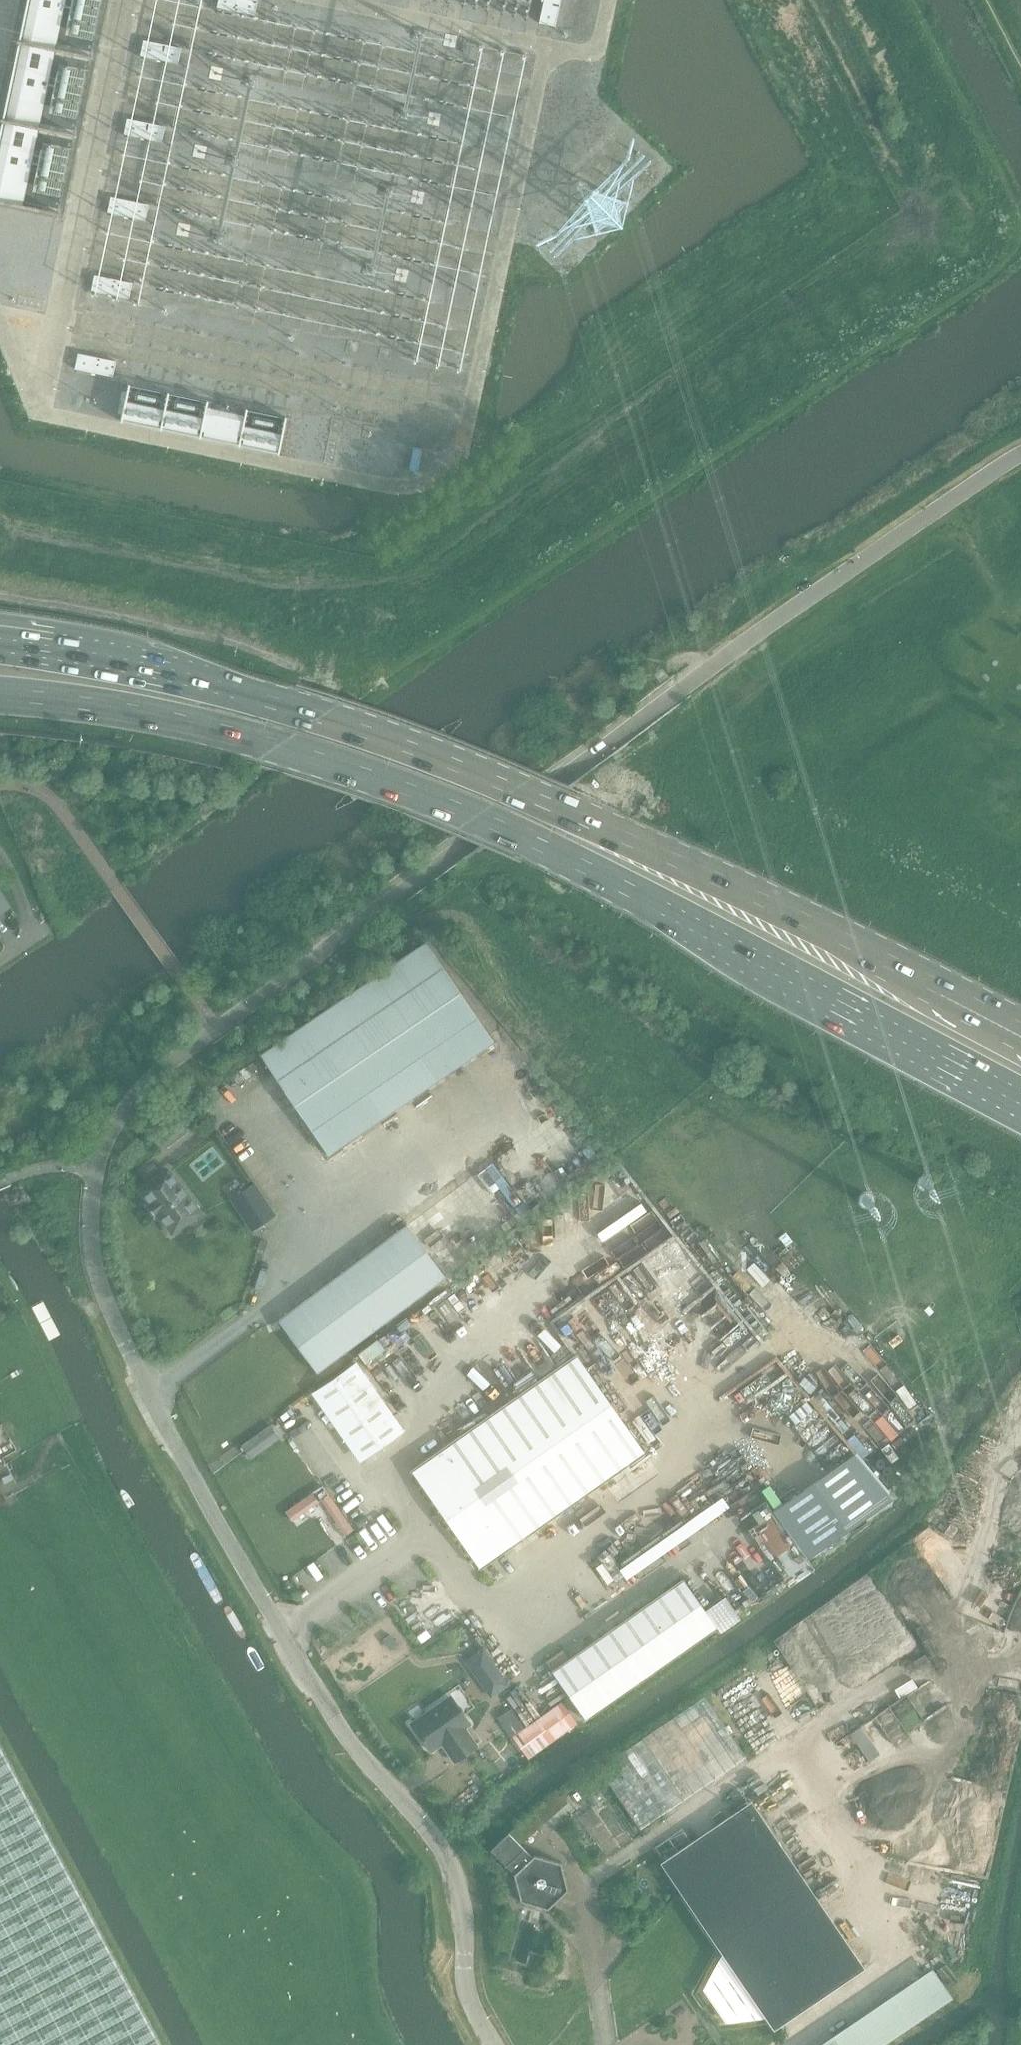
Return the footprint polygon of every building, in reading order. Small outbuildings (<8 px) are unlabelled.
[(0,137),(0,203),(22,207),(23,206),(39,129),(39,128),(55,51),(55,49),(66,0),(28,0),(0,137)] [(217,7),(254,15),(255,14),(257,1),(254,0),(218,0),(217,7)] [(539,23),(554,26),(560,0),(543,0),(539,23)] [(143,41),(140,56),(177,64),(181,49),(143,41)] [(127,119),(123,134),(161,142),(162,140),(164,127),(127,119)] [(110,197),(107,212),(145,220),(148,205),(110,197)] [(94,275),(90,290),(128,298),(131,284),(94,275)] [(77,354),(74,369),(112,377),(115,362),(77,354)] [(124,402),(120,422),(278,454),(282,435),(281,434),(243,427),(245,416),(243,415),(206,408),(205,407),(202,418),(165,410),(163,410),(126,402),(124,402)] [(424,943),(259,1056),(326,1155),(491,1043),(424,943)] [(196,1107),(185,1116),(191,1124),(202,1116),(196,1107)] [(178,1120),(168,1128),(178,1141),(188,1133),(178,1120)] [(166,1170),(139,1191),(148,1203),(145,1206),(154,1217),(157,1215),(171,1233),(199,1213),(166,1170)] [(918,1184),(918,1185),(918,1186),(919,1186),(919,1187),(919,1188),(920,1188),(920,1189),(921,1189),(921,1190),(922,1190),(923,1190),(923,1191),(924,1191),(925,1191),(926,1191),(927,1191),(927,1190),(928,1190),(929,1190),(929,1189),(930,1189),(930,1188),(931,1188),(931,1187),(932,1187),(932,1186),(932,1185),(932,1184),(932,1183),(932,1182),(932,1181),(931,1181),(931,1180),(931,1179),(930,1179),(930,1178),(929,1178),(928,1178),(928,1177),(927,1177),(926,1177),(925,1177),(924,1177),(923,1177),(922,1177),(922,1178),(921,1178),(921,1179),(920,1179),(920,1180),(919,1180),(919,1181),(919,1182),(918,1182),(918,1183),(918,1184)] [(860,1201),(860,1202),(860,1203),(860,1204),(861,1205),(861,1206),(862,1206),(862,1207),(863,1207),(864,1207),(864,1208),(865,1208),(866,1208),(867,1208),(868,1208),(869,1208),(870,1208),(870,1207),(871,1207),(871,1206),(872,1206),(872,1205),(873,1205),(873,1204),(873,1203),(874,1203),(874,1202),(874,1201),(874,1200),(873,1199),(873,1198),(873,1197),(872,1197),(872,1196),(871,1196),(871,1195),(870,1195),(869,1195),(869,1194),(868,1194),(867,1194),(866,1194),(865,1194),(865,1195),(864,1195),(863,1195),(863,1196),(862,1196),(862,1197),(861,1197),(861,1198),(860,1198),(860,1199),(860,1200),(860,1201)] [(266,1230),(253,1213),(236,1226),(249,1242),(266,1230)] [(404,1226),(277,1321),(315,1372),(442,1278),(404,1226)] [(260,1240),(257,1252),(264,1254),(268,1243),(260,1240)] [(479,1569),(644,1454),(576,1355),(410,1470),(479,1569)] [(352,1365),(316,1390),(364,1460),(400,1434),(352,1365)] [(807,1559),(891,1501),(854,1455),(773,1511),(785,1528),(807,1559)] [(312,1493),(285,1512),(291,1521),(318,1502),(312,1493)] [(330,1495),(322,1500),(345,1533),(353,1527),(330,1495)] [(606,1550),(596,1557),(614,1583),(624,1576),(606,1550)] [(682,1580),(633,1614),(667,1662),(716,1628),(682,1580)] [(633,1614),(600,1637),(634,1685),(667,1662),(633,1614)] [(600,1637),(568,1660),(601,1708),(634,1685),(600,1637)] [(601,1708),(568,1660),(550,1672),(584,1720),(601,1708)] [(445,1705),(411,1728),(431,1755),(443,1747),(454,1764),(476,1750),(464,1733),(471,1728),(452,1700),(445,1705)] [(511,1711),(497,1720),(510,1739),(524,1730),(511,1711)] [(642,1741),(599,1770),(640,1831),(683,1802),(642,1741)] [(141,2010),(103,1940),(76,1888),(57,1853),(38,1818),(19,1783),(0,1748),(0,2044),(160,2044),(141,2010)] [(591,1781),(581,1788),(594,1808),(605,1801),(591,1781)] [(749,1808),(665,1865),(725,1954),(704,1994),(723,2021),(767,2016),(774,2026),(858,1968),(749,1808)] [(531,1813),(519,1823),(529,1835),(542,1824),(531,1813)] [(533,1855),(530,1858),(519,1847),(520,1846),(509,1834),(491,1851),(514,1874),(513,1875),(520,1902),(547,1909),(567,1890),(560,1862),(533,1855)] [(951,2000),(933,1972),(825,2044),(884,2044),(951,2000)]
